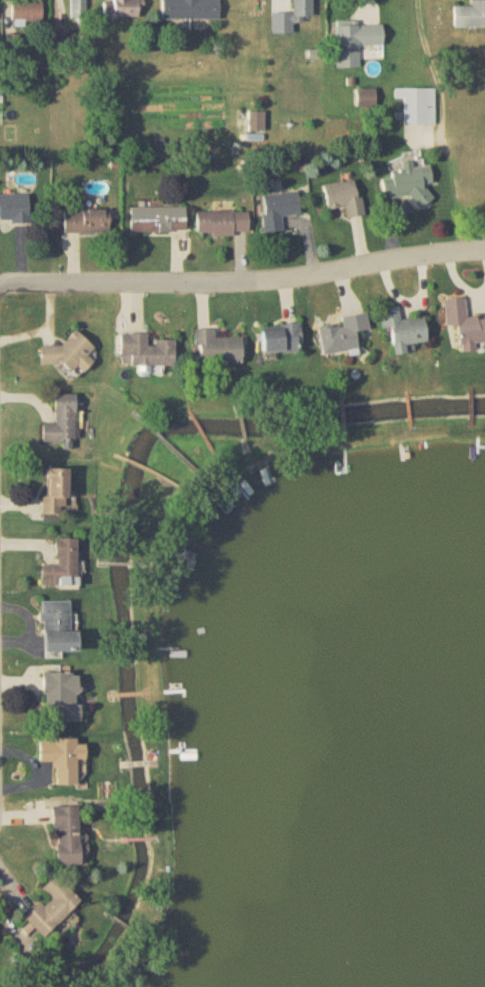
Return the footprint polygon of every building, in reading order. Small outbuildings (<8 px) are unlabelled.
[(71,23),(87,23),(87,0),(71,0),(71,23)] [(142,0),(113,0),(113,3),(105,3),(105,17),(142,17),(142,0)] [(219,19),(219,0),(162,0),(162,19),(219,19)] [(293,22),(304,22),(304,18),(313,18),(313,0),(293,0),(293,22)] [(472,6),(455,6),(455,27),(484,27),(484,0),(472,0),(472,6)] [(12,23),(41,23),(41,1),(12,1),(12,23)] [(361,68),(360,46),(383,46),(383,25),(337,25),(337,68),(361,68)] [(376,107),(376,89),(356,89),(356,107),(376,107)] [(436,124),(436,89),(395,89),(395,98),(405,98),(405,124),(436,124)] [(265,131),(265,111),(249,111),(249,131),(265,131)] [(430,165),(413,168),(412,160),(401,162),(402,169),(391,170),(392,178),(382,180),(385,200),(413,196),(415,206),(431,204),(428,184),(433,183),(430,165)] [(324,185),(328,210),(345,207),(347,218),(363,216),(358,181),(324,185)] [(300,216),(299,193),(263,195),(265,232),(283,231),(282,217),(300,216)] [(31,223),(31,194),(0,194),(0,223),(31,223)] [(186,208),(131,208),(131,232),(186,232),(186,208)] [(64,234),(109,234),(109,210),(64,210),(64,234)] [(249,235),(249,212),(197,212),(197,235),(249,235)] [(467,320),(465,299),(444,300),(446,327),(459,326),(461,353),(475,352),(475,344),(484,344),(484,319),(467,320)] [(428,343),(425,318),(400,321),(399,308),(380,310),(382,330),(392,329),(395,357),(408,355),(406,345),(428,343)] [(341,318),(342,324),(320,327),(323,355),(359,351),(358,334),(369,333),(367,315),(341,318)] [(262,327),(262,352),(301,352),(301,327),(262,327)] [(215,337),(215,330),(195,330),(195,363),(242,363),(242,337),(215,337)] [(41,347),(41,369),(90,368),(90,345),(81,345),(81,334),(65,334),(65,347),(41,347)] [(148,335),(120,335),(120,367),(175,367),(175,341),(147,341),(148,335)] [(43,444),(75,444),(75,395),(55,395),(55,424),(43,424),(43,444)] [(44,516),(68,516),(68,470),(44,470),(44,516)] [(77,588),(77,539),(55,539),(55,567),(41,567),(41,588),(77,588)] [(69,632),(69,602),(42,602),(42,653),(78,653),(78,632),(69,632)] [(71,674),(43,674),(43,721),(71,721),(71,674)] [(54,787),(79,786),(78,761),(85,761),(85,744),(39,745),(39,764),(53,763),(54,787)] [(51,807),(52,829),(56,829),(56,864),(80,864),(79,807),(51,807)] [(80,900),(55,874),(40,888),(47,896),(25,918),(43,936),(80,900)]
